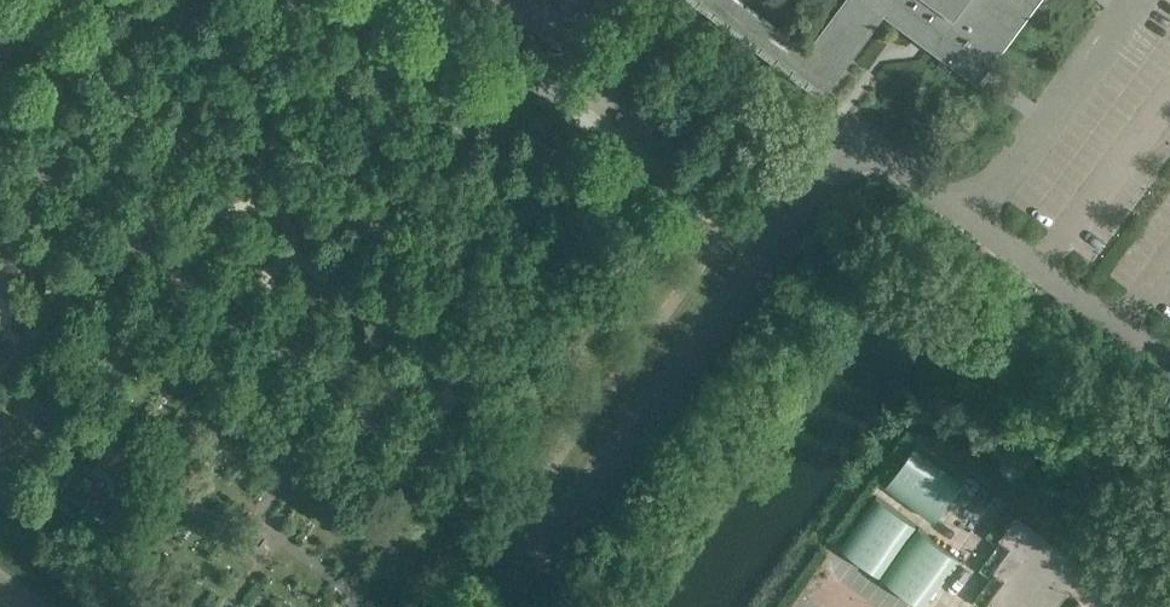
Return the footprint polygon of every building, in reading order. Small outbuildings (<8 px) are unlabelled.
[(559,45),(560,44),(578,19),(584,24),(585,25),(586,26),(601,5),(595,0),(498,0),(559,45)] [(828,92),(886,15),(916,37),(920,31),(926,36),(934,41),(929,47),(961,71),(973,55),(989,68),(1040,0),(844,0),(807,49),(741,0),(704,0),(828,92)] [(915,445),(884,487),(934,523),(964,481),(915,445)] [(875,496),(839,545),(881,576),(917,526),(875,496)] [(917,526),(881,576),(923,606),(959,556),(917,526)]
